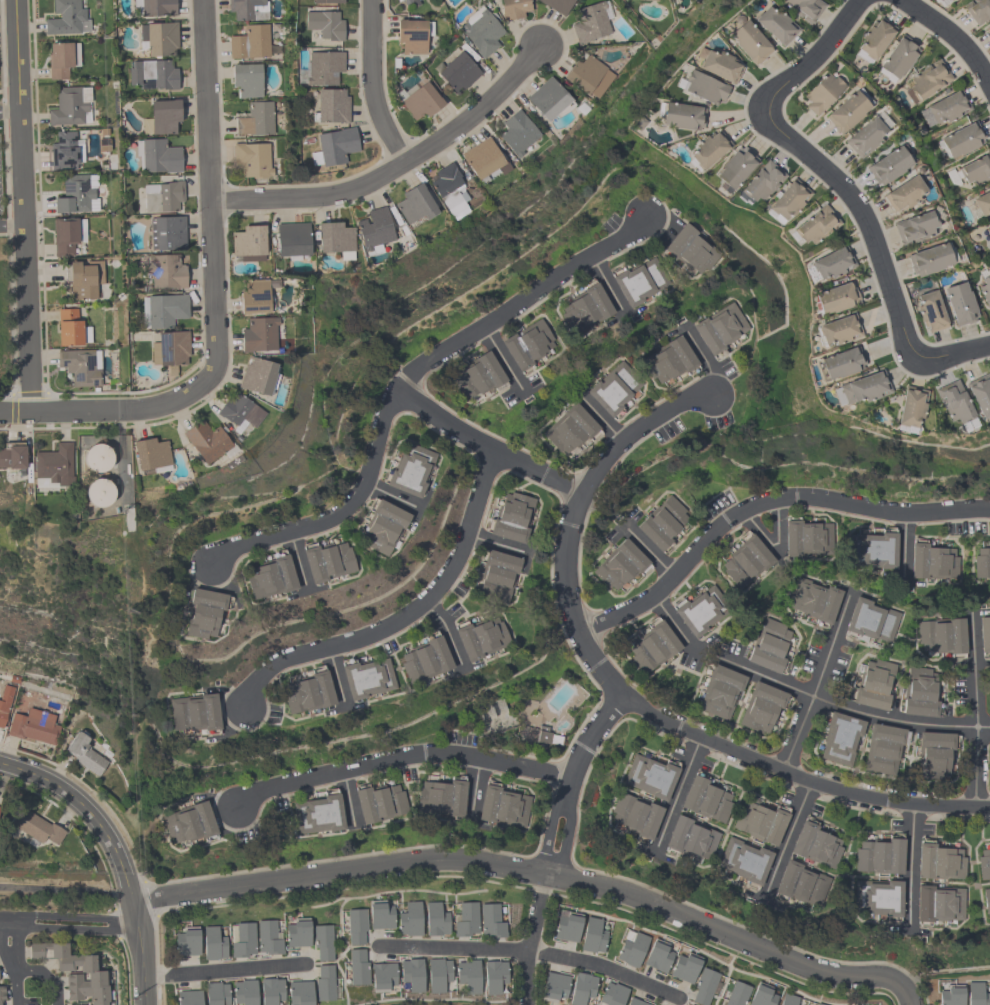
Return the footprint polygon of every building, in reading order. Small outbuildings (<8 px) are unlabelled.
[(52,13),(52,0),(78,0),(79,8),(85,8),(85,19),(89,19),(89,31),(80,32),(80,34),(44,35),(44,19),(59,19),(59,13),(52,13)] [(133,6),(133,0),(175,0),(175,15),(141,16),(141,14),(138,14),(138,6),(133,6)] [(228,12),(227,0),(264,0),(264,1),(267,1),(267,19),(234,21),(233,12),(228,12)] [(404,9),(427,0),(401,0),(404,9)] [(503,21),(500,0),(528,0),(530,10),(522,12),(523,17),(503,21)] [(563,16),(537,0),(573,0),(563,16)] [(781,3),(784,0),(817,0),(824,5),(809,25),(801,19),(804,16),(802,15),(799,18),(781,3)] [(961,6),(969,0),(971,4),(973,2),(972,0),(989,0),(989,15),(975,26),(961,6)] [(610,33),(591,39),(592,40),(577,45),(571,26),(577,24),(573,10),(603,1),(605,8),(602,9),(610,33)] [(482,59),(475,51),(476,49),(458,28),(466,21),(466,18),(481,5),(504,32),(494,40),(499,45),(482,59)] [(754,20),(768,6),(775,13),(778,10),(799,29),(782,46),(754,20)] [(304,29),(304,11),(338,11),(338,20),(343,20),(343,41),(327,41),(327,39),(318,39),(318,29),(304,29)] [(874,60),(873,59),(869,64),(855,54),(859,49),(858,49),(864,41),(860,38),(872,20),(876,22),(880,17),(896,28),(874,60)] [(773,50),(754,66),(735,43),(736,42),(729,34),(746,19),(773,50)] [(426,20),(426,21),(432,21),(432,35),(426,35),(426,54),(401,54),(401,43),(396,43),(396,20),(426,20)] [(174,56),(148,56),(148,47),(146,47),(146,41),(140,41),(139,25),(145,25),(145,23),(171,23),(171,22),(176,22),(177,49),(174,49),(174,56)] [(229,58),(228,36),(244,35),(243,24),(268,24),(269,57),(229,58)] [(919,50),(904,72),(902,71),(896,80),(895,79),(892,83),(886,79),(887,77),(876,70),(879,67),(878,67),(901,34),(910,40),(911,39),(918,44),(916,48),(919,50)] [(48,79),(48,54),(49,54),(49,43),(78,42),(79,65),(72,66),(72,67),(67,67),(67,78),(48,79)] [(436,74),(444,67),(442,66),(452,57),(448,53),(455,47),(459,51),(460,50),(481,73),(463,90),(460,87),(456,90),(458,94),(456,95),(436,74)] [(734,85),(699,68),(703,59),(697,56),(701,47),(716,55),(719,50),(733,57),(731,61),(742,67),(734,85)] [(343,71),(337,71),(337,85),(305,85),(305,77),(308,77),(308,52),(343,52),(343,71)] [(562,77),(575,60),(576,61),(583,52),(586,54),(587,53),(606,67),(605,69),(614,75),(596,99),(587,92),(585,95),(562,77)] [(952,79),(912,104),(904,91),(908,88),(908,87),(913,84),(909,78),(921,70),(921,69),(928,65),(930,68),(932,67),(930,63),(938,58),(952,79)] [(177,89),(162,90),(162,88),(140,88),(140,85),(128,85),(128,68),(131,68),(131,61),(171,60),(171,68),(177,68),(177,89)] [(261,97),(243,97),(243,98),(237,98),(237,86),(231,87),(230,64),(237,64),(260,63),(261,97)] [(680,78),(685,80),(691,68),(729,87),(722,101),(718,98),(714,105),(676,86),(680,78)] [(844,85),(815,116),(804,106),(809,101),(808,100),(807,101),(802,96),(826,72),(832,78),(834,76),(844,85)] [(546,122),(525,98),(549,76),(571,100),(546,122)] [(413,121),(398,102),(400,101),(394,94),(400,89),(406,96),(425,81),(443,104),(426,117),(423,113),(413,121)] [(89,86),(91,123),(47,125),(47,109),(56,109),(55,87),(89,86)] [(927,127),(918,111),(926,107),(925,106),(960,88),(971,109),(946,123),(944,120),(935,125),(934,124),(927,127)] [(316,122),(316,120),(311,120),(311,113),(316,113),(316,89),(344,89),(344,96),(348,96),(348,123),(316,122)] [(831,126),(832,125),(824,117),(855,90),(869,106),(861,113),(862,115),(840,134),(837,131),(836,132),(831,126)] [(142,134),(141,119),(150,119),(149,101),(171,100),(179,99),(180,122),(175,122),(175,134),(170,135),(170,134),(151,134),(142,134)] [(272,101),(273,134),(244,135),(244,134),(235,134),(234,113),(247,113),(247,102),(272,101)] [(656,125),(658,116),(662,116),(663,103),(665,103),(665,102),(701,107),(701,108),(705,109),(702,128),(700,127),(699,131),(656,125)] [(497,135),(505,128),(500,122),(518,107),(540,135),(520,151),(522,153),(516,158),(497,135)] [(843,141),(872,115),(886,130),(878,137),(880,140),(859,159),(843,141)] [(939,139),(975,120),(980,130),(981,129),(985,137),(982,139),(984,142),(959,155),(958,153),(949,158),(939,139)] [(358,151),(344,153),(345,162),(322,167),(321,164),(311,166),(309,153),(319,151),(316,134),(354,127),(358,151)] [(731,145),(702,170),(695,163),(691,167),(687,162),(691,158),(689,156),(697,149),(694,146),(706,135),(708,138),(718,130),(731,145)] [(49,143),(55,142),(55,131),(75,131),(75,139),(82,139),(83,161),(77,161),(77,163),(75,163),(75,169),(50,169),(49,143)] [(460,154),(487,136),(504,162),(505,161),(510,169),(500,175),(498,171),(487,178),(488,180),(480,185),(460,154)] [(181,172),(142,173),(142,172),(140,172),(139,156),(136,156),(135,141),(141,141),(141,139),(165,139),(165,147),(180,147),(181,172)] [(233,168),(232,143),(244,143),(244,144),(269,143),(269,167),(272,167),(272,176),(267,176),(267,178),(266,178),(266,182),(254,182),(253,178),(252,178),(252,177),(240,177),(240,168),(233,168)] [(881,185),(879,183),(876,185),(871,177),(865,168),(869,166),(868,165),(899,145),(899,146),(903,144),(909,154),(906,156),(911,164),(902,169),(903,171),(881,185)] [(758,160),(730,190),(727,193),(718,185),(721,182),(715,176),(721,169),(719,167),(738,146),(740,148),(743,146),(758,160)] [(959,167),(989,151),(989,179),(988,180),(987,179),(974,186),(971,181),(966,183),(958,169),(960,168),(959,167)] [(735,195),(766,159),(785,175),(779,182),(776,180),(775,182),(778,184),(772,191),(771,190),(761,201),(757,197),(752,202),(751,201),(748,205),(744,201),(743,203),(735,195)] [(452,220),(429,182),(437,178),(433,172),(451,161),(460,176),(458,176),(463,184),(462,184),(463,186),(463,190),(468,199),(463,202),(468,211),(452,220)] [(98,210),(88,210),(88,212),(54,212),(54,197),(62,197),(62,174),(88,173),(88,175),(97,175),(97,186),(94,188),(94,197),(98,197),(98,210)] [(925,191),(916,196),(919,200),(906,208),(905,208),(900,211),(898,209),(893,212),(882,196),(885,194),(885,193),(914,174),(925,191)] [(811,193),(792,215),(789,212),(778,224),(771,218),(774,214),(767,207),(793,177),(811,193)] [(143,193),(158,193),(157,184),(166,184),(165,182),(183,181),(183,202),(177,202),(178,212),(144,213),(143,193)] [(438,212),(425,220),(422,215),(406,225),(396,208),(396,209),(393,205),(403,198),(401,194),(420,182),(424,188),(423,188),(435,207),(438,212)] [(972,199),(989,189),(989,212),(981,216),(972,199)] [(840,223),(832,229),(829,226),(828,228),(830,231),(812,245),(807,240),(803,243),(802,242),(797,246),(793,241),(798,238),(792,230),(793,229),(824,204),(840,223)] [(366,255),(365,251),(363,252),(355,221),(364,219),(366,225),(369,224),(366,211),(386,206),(394,240),(380,244),(382,251),(366,255)] [(892,223),(930,210),(930,211),(932,211),(937,226),(931,228),(934,235),(920,239),(920,241),(912,243),(911,240),(909,240),(910,245),(901,248),(892,223)] [(149,218),(153,218),(152,217),(184,216),(185,249),(155,250),(155,249),(150,249),(149,218)] [(54,257),(53,218),(76,217),(77,219),(84,219),(85,243),(73,243),(73,256),(54,257)] [(339,251),(318,252),(317,222),(342,222),(342,227),(353,227),(354,251),(352,251),(352,259),(339,259),(339,251)] [(698,274),(688,266),(687,268),(676,258),(675,259),(662,248),(684,222),(720,253),(706,270),(704,268),(698,274)] [(275,224),(308,223),(309,255),(276,256),(275,224)] [(264,225),(265,254),(264,254),(264,260),(239,261),(239,260),(233,260),(233,256),(231,256),(230,232),(241,231),(241,226),(264,225)] [(917,277),(916,273),(912,275),(909,266),(910,266),(906,256),(910,255),(910,254),(944,242),(945,243),(948,242),(950,248),(952,247),(957,261),(942,266),(943,268),(917,277)] [(809,262),(841,246),(844,245),(855,266),(830,279),(828,275),(819,280),(814,271),(813,272),(809,263),(810,262),(809,262)] [(185,288),(151,288),(151,275),(143,275),(143,263),(147,263),(147,255),(179,254),(179,264),(185,264),(185,288)] [(102,261),(103,283),(96,283),(96,293),(99,293),(99,298),(96,298),(96,299),(71,299),(71,284),(69,284),(69,262),(102,261)] [(639,264),(655,293),(649,297),(650,299),(641,303),(640,301),(628,308),(611,277),(612,276),(625,269),(626,272),(639,264)] [(980,279),(989,274),(989,306),(987,308),(977,287),(983,284),(980,279)] [(269,312),(240,313),(239,292),(244,292),(244,279),(268,278),(268,280),(277,280),(278,288),(268,288),(269,312)] [(596,282),(613,312),(571,335),(559,314),(563,313),(560,307),(564,305),(560,299),(569,294),(572,299),(583,293),(581,290),(583,289),(581,286),(593,280),(594,282),(596,282)] [(813,293),(852,280),(853,283),(854,283),(861,301),(858,301),(859,303),(830,313),(830,311),(821,315),(813,293)] [(943,288),(964,281),(967,291),(969,291),(977,316),(974,318),(975,321),(967,324),(966,323),(955,326),(943,288)] [(935,290),(946,323),(945,323),(947,327),(929,333),(927,327),(924,328),(922,321),(921,322),(916,307),(920,306),(916,296),(935,290)] [(141,297),(147,297),(147,295),(181,295),(181,294),(187,294),(187,318),(172,318),(173,329),(148,329),(148,328),(142,328),(141,297)] [(710,356),(691,325),(705,317),(706,318),(733,302),(749,328),(722,345),(724,348),(710,356)] [(77,309),(77,321),(82,321),(82,327),(90,327),(90,343),(82,344),(82,345),(57,345),(57,322),(58,322),(57,309),(77,309)] [(824,345),(823,343),(819,345),(816,337),(820,336),(816,327),(817,326),(817,325),(853,313),(861,336),(834,345),(833,341),(824,345)] [(241,352),(240,328),(247,328),(246,318),(278,317),(278,325),(275,325),(276,350),(241,352)] [(554,346),(543,353),(544,354),(532,362),(532,363),(530,364),(532,367),(521,373),(520,371),(518,372),(500,341),(514,333),(512,331),(520,327),(521,329),(540,318),(553,340),(551,341),(554,346)] [(188,331),(188,356),(186,356),(186,365),(158,365),(158,364),(151,364),(150,343),(157,343),(157,332),(188,331)] [(659,385),(654,377),(651,379),(640,360),(655,352),(655,353),(667,346),(666,343),(680,335),(697,363),(659,385)] [(826,380),(826,379),(822,381),(815,362),(820,360),(820,359),(857,345),(864,364),(861,365),(862,369),(837,378),(836,376),(826,380)] [(100,386),(77,386),(77,387),(72,387),(71,373),(65,373),(65,367),(57,367),(57,350),(94,350),(100,350),(100,386)] [(487,350),(505,380),(493,387),(495,391),(487,396),(484,391),(480,394),(482,397),(473,402),(470,397),(466,400),(450,374),(474,359),(473,358),(487,350)] [(276,364),(275,366),(277,366),(275,373),(278,374),(273,389),(272,388),(270,394),(269,394),(268,397),(237,387),(245,364),(248,365),(250,359),(246,358),(247,355),(276,364)] [(643,383),(631,395),(632,396),(621,406),(622,407),(610,418),(586,391),(598,380),(599,381),(622,360),(643,383)] [(843,405),(842,404),(837,406),(831,390),(837,387),(836,386),(881,369),(890,392),(863,402),(861,398),(843,405)] [(986,373),(989,382),(989,415),(981,419),(964,383),(986,373)] [(934,389),(955,379),(974,417),(973,417),(976,425),(963,432),(959,424),(958,424),(955,418),(949,421),(939,400),(942,399),(941,397),(938,398),(934,389)] [(912,433),(894,429),(895,424),(894,424),(903,385),(926,391),(923,404),(924,404),(920,418),(917,418),(914,428),(917,428),(917,430),(912,433)] [(265,413),(253,428),(247,423),(237,434),(232,430),(235,426),(229,421),(228,422),(221,417),(215,413),(228,397),(231,400),(238,391),(265,413)] [(599,428),(589,437),(588,436),(575,448),(573,446),(563,455),(542,433),(554,422),(552,420),(563,409),(565,411),(575,402),(599,428)] [(182,433),(202,419),(209,431),(218,425),(232,446),(205,466),(182,433)] [(141,474),(140,471),(137,471),(132,441),(153,437),(154,442),(166,440),(170,465),(151,468),(152,472),(141,474)] [(7,467),(0,467),(0,448),(3,448),(3,443),(23,442),(23,445),(24,445),(25,468),(7,469),(7,467)] [(71,442),(71,486),(35,486),(35,478),(33,478),(33,452),(55,452),(55,442),(71,442)] [(405,442),(435,454),(423,482),(424,483),(418,498),(385,484),(391,470),(393,471),(405,442)] [(86,472),(111,472),(111,446),(86,446),(86,472)] [(112,505),(112,481),(86,481),(86,505),(112,505)] [(505,493),(509,494),(510,491),(535,499),(526,528),(527,528),(522,544),(488,534),(493,518),(496,519),(505,493)] [(660,552),(634,527),(656,505),(658,507),(670,495),(686,511),(683,513),(688,518),(679,527),(680,529),(670,539),(671,541),(660,552)] [(408,515),(394,542),(393,541),(385,556),(359,542),(366,529),(365,528),(372,514),(371,513),(378,499),(408,515)] [(832,524),(831,555),(808,554),(808,557),(784,557),(785,520),(800,520),(800,523),(832,524)] [(896,533),(894,569),(847,567),(849,534),(879,535),(879,532),(896,533)] [(722,570),(723,569),(720,565),(730,557),(728,555),(740,545),(738,543),(751,533),(774,561),(738,591),(722,570)] [(649,562),(638,573),(637,572),(626,583),(624,581),(615,590),(610,586),(608,588),(591,572),(603,560),(602,559),(624,537),(649,562)] [(344,542),(346,547),(348,547),(355,571),(326,579),(327,580),(311,585),(301,549),(317,545),(317,546),(333,542),(333,545),(344,542)] [(909,577),(910,543),(926,544),(926,547),(954,548),(954,556),(957,557),(957,579),(909,577)] [(989,545),(989,578),(972,578),(972,555),(976,555),(976,548),(989,548),(989,545)] [(505,604),(484,598),(485,594),(478,592),(481,580),(479,578),(483,564),(482,564),(486,549),(519,559),(505,604)] [(296,589),(281,593),(280,591),(251,599),(243,570),(272,562),(271,558),(286,554),(296,589)] [(829,623),(785,606),(796,576),(826,587),(826,585),(842,591),(829,623)] [(694,639),(672,610),(685,600),(687,603),(712,584),(727,602),(716,611),(719,615),(704,626),(706,629),(694,639)] [(184,634),(187,621),(185,621),(192,588),(226,595),(223,611),(222,611),(219,625),(216,624),(214,637),(206,636),(205,638),(184,634)] [(856,596),(871,601),(871,603),(900,613),(889,642),(874,637),(874,639),(859,634),(859,635),(844,630),(856,596)] [(978,617),(989,616),(989,651),(980,652),(978,617)] [(509,645),(481,655),(482,657),(466,662),(453,629),(468,623),(469,627),(496,617),(498,622),(500,621),(509,645)] [(746,661),(757,633),(758,633),(765,617),(785,626),(784,629),(791,632),(786,643),(789,644),(783,658),(784,658),(778,674),(746,661)] [(964,617),(965,653),(949,654),(949,652),(934,653),(933,651),(921,651),(921,643),(917,643),(916,622),(932,621),(932,623),(947,622),(947,618),(964,617)] [(660,619),(681,647),(642,675),(629,657),(632,655),(628,648),(638,641),(636,638),(648,630),(647,629),(660,619)] [(452,668),(439,673),(438,672),(422,679),(421,677),(407,683),(399,663),(403,662),(400,655),(412,650),(411,648),(424,642),(424,641),(439,635),(452,668)] [(395,688),(365,696),(365,697),(349,702),(340,666),(356,661),(356,664),(373,659),(373,661),(387,657),(395,688)] [(896,664),(891,681),(892,681),(885,711),(851,702),(855,687),(859,687),(860,681),(858,680),(860,672),(863,672),(866,661),(873,662),(874,659),(896,664)] [(726,721),(697,709),(709,680),(706,678),(712,663),(745,677),(739,692),(738,692),(726,721)] [(936,718),(902,714),(907,666),(931,669),(930,673),(937,674),(935,686),(938,686),(936,701),(938,701),(936,718)] [(333,705),(304,711),(304,710),(287,713),(283,691),(285,690),(284,684),(297,681),(296,679),(310,676),(310,674),(325,670),(333,705)] [(737,724),(749,696),(747,695),(754,680),(787,694),(781,709),(779,708),(772,726),(770,725),(766,734),(762,732),(761,734),(737,724)] [(1,728),(0,728),(0,694),(3,685),(14,688),(1,728)] [(219,729),(203,731),(203,729),(189,730),(189,729),(172,730),(169,699),(185,697),(185,700),(200,698),(200,695),(216,693),(219,729)] [(508,734),(508,704),(489,704),(489,717),(483,717),(483,734),(508,734)] [(54,745),(32,739),(32,741),(22,738),(21,739),(6,735),(12,712),(25,716),(28,707),(55,715),(52,724),(59,726),(54,745)] [(864,722),(859,737),(858,737),(853,754),(855,754),(851,768),(819,758),(828,728),(825,727),(830,711),(864,722)] [(869,723),(905,729),(902,746),(899,745),(894,776),(862,770),(868,739),(866,739),(869,723)] [(535,742),(538,725),(548,727),(547,732),(551,733),(551,734),(561,736),(560,745),(549,743),(548,744),(535,742)] [(97,776),(73,759),(74,757),(64,750),(78,730),(80,732),(82,730),(88,734),(86,736),(89,738),(86,743),(90,746),(88,748),(107,762),(97,776)] [(918,731),(953,733),(952,749),(951,749),(950,760),(948,760),(946,781),(916,780),(918,748),(917,747),(918,731)] [(621,783),(633,753),(649,760),(649,758),(663,764),(663,762),(678,768),(664,802),(649,796),(650,795),(621,783)] [(692,774),(707,780),(706,784),(731,795),(729,801),(732,803),(723,824),(679,806),(692,774)] [(462,818),(447,817),(448,815),(433,813),(433,811),(416,810),(418,786),(420,787),(421,781),(448,783),(449,780),(465,781),(462,818)] [(361,825),(353,790),(369,787),(370,791),(397,784),(399,791),(403,790),(408,812),(377,820),(377,821),(361,825)] [(530,796),(523,828),(492,821),(492,823),(476,819),(483,784),(499,787),(499,790),(530,796)] [(662,809),(648,841),(634,835),(634,833),(621,828),(622,825),(610,820),(613,813),(609,812),(618,791),(633,798),(634,797),(662,809)] [(338,793),(343,829),(327,831),(326,830),(296,834),(292,803),(304,801),(322,798),(322,795),(338,793)] [(159,813),(206,801),(214,834),(168,846),(159,813)] [(775,847),(747,835),(747,834),(731,828),(740,807),(743,809),(746,801),(756,805),(757,803),(773,810),(773,808),(788,814),(775,847)] [(11,826),(22,808),(49,824),(50,823),(65,832),(56,846),(43,838),(40,843),(11,826)] [(662,847),(676,814),(704,826),(703,827),(719,834),(710,855),(707,854),(704,860),(692,855),(691,857),(678,852),(678,853),(662,847)] [(840,840),(838,846),(842,847),(833,870),(789,852),(802,820),(817,826),(816,828),(833,834),(832,837),(840,840)] [(727,836),(757,848),(757,847),(772,853),(758,886),(743,880),(744,879),(732,874),(733,872),(715,865),(727,836)] [(859,842),(871,842),(871,840),(886,841),(887,838),(903,839),(901,874),(871,873),(871,871),(854,870),(855,848),(859,848),(859,842)] [(962,849),(961,857),(965,857),(964,878),(946,877),(946,880),(916,878),(918,843),(934,844),(934,845),(952,846),(952,848),(962,849)] [(979,850),(989,849),(989,879),(979,880),(977,857),(980,856),(979,850)] [(773,893),(786,859),(801,865),(800,868),(812,873),(813,871),(829,877),(817,908),(788,896),(788,899),(773,893)] [(900,881),(899,918),(885,917),(885,915),(866,914),(866,911),(853,911),(853,880),(900,881)] [(963,888),(962,921),(930,919),(930,922),(914,922),(915,885),(932,886),(932,887),(963,888)] [(981,889),(989,888),(989,920),(987,920),(987,914),(984,915),(981,889)] [(393,928),(369,929),(369,901),(385,901),(385,905),(393,905),(393,928)] [(398,934),(397,913),(404,913),(404,901),(420,901),(421,935),(406,935),(405,934),(398,934)] [(426,935),(425,902),(440,902),(440,912),(448,912),(448,934),(441,934),(441,935),(426,935)] [(477,933),(470,933),(470,936),(453,936),(453,921),(458,921),(458,902),(477,902),(477,933)] [(481,935),(480,904),(498,904),(498,922),(505,922),(505,931),(506,931),(506,937),(492,937),(492,935),(481,935)] [(347,945),(347,909),(366,909),(366,931),(364,931),(364,945),(347,945)] [(582,914),(576,942),(553,938),(557,916),(565,917),(566,911),(582,914)] [(602,953),(594,951),(594,953),(579,950),(586,916),(601,919),(599,930),(606,931),(602,953)] [(309,918),(309,921),(310,921),(310,946),(286,946),(285,924),(293,924),(293,921),(295,921),(295,918),(309,918)] [(257,920),(275,920),(276,939),(282,939),(282,954),(265,955),(265,952),(258,952),(257,920)] [(254,922),(255,954),(247,954),(247,957),(230,958),(230,954),(231,954),(231,942),(236,942),(235,923),(254,922)] [(313,925),(332,925),(332,960),(317,961),(316,948),(313,948),(313,925)] [(175,933),(182,933),(182,930),(182,927),(198,926),(199,955),(175,955),(175,933)] [(204,959),(203,926),(217,926),(218,937),(225,936),(226,958),(218,958),(218,959),(204,959)] [(637,968),(622,963),(623,961),(616,958),(623,938),(631,941),(634,932),(649,937),(637,968)] [(664,974),(643,964),(654,938),(668,944),(666,950),(673,953),(664,974)] [(106,1002),(106,1004),(90,1004),(90,1002),(89,1002),(89,996),(82,997),(82,1000),(67,1001),(66,974),(82,974),(82,981),(87,981),(87,972),(80,972),(79,966),(73,966),(74,970),(56,971),(55,958),(28,958),(28,943),(50,943),(50,944),(67,943),(67,955),(95,954),(95,971),(105,971),(105,985),(107,985),(108,1002),(106,1002)] [(368,985),(349,985),(348,949),(364,949),(365,962),(368,962),(368,985)] [(668,975),(677,954),(684,957),(687,952),(701,958),(691,984),(668,975)] [(408,992),(407,982),(400,982),(399,961),(407,960),(407,959),(422,958),(423,992),(408,992)] [(427,959),(442,958),(442,960),(450,960),(451,982),(443,982),(444,993),(428,993),(427,959)] [(479,960),(479,994),(464,994),(464,984),(456,984),(455,962),(462,962),(462,960),(479,960)] [(499,994),(484,995),(483,961),(498,961),(498,962),(506,962),(506,984),(499,984),(499,994)] [(395,963),(395,986),(388,986),(388,992),(372,992),(371,968),(370,968),(370,964),(395,963)] [(334,1000),(316,1001),(315,979),(317,979),(317,965),(333,965),(334,1000)] [(719,974),(707,1004),(701,1004),(691,1001),(696,988),(693,987),(701,967),(719,974)] [(564,998),(556,997),(555,1003),(540,1000),(545,972),(569,976),(564,998)] [(584,997),(582,1004),(573,1004),(568,1004),(574,972),(589,975),(589,976),(596,977),(592,998),(584,997)] [(276,1001),(276,1004),(261,1004),(260,978),(275,978),(275,979),(283,979),(283,1000),(276,1001)] [(256,980),(256,1004),(241,1004),(241,1003),(233,1003),(233,982),(240,982),(240,980),(256,980)] [(750,987),(743,1004),(723,1004),(734,980),(750,987)] [(311,981),(312,1004),(296,1004),(288,1004),(288,982),(311,981)] [(777,996),(773,1004),(747,1004),(757,981),(772,987),(770,992),(777,996)] [(228,984),(228,1004),(205,1004),(205,983),(220,982),(220,984),(228,984)] [(628,989),(621,1004),(604,1004),(605,1004),(598,1002),(605,982),(613,985),(613,983),(628,989)] [(983,993),(989,993),(989,1004),(967,1004),(967,982),(983,982),(983,993)] [(963,985),(963,1004),(939,1004),(939,990),(947,990),(947,985),(963,985)] [(201,990),(201,1004),(178,1004),(177,990),(201,990)] [(798,997),(796,1004),(779,1004),(783,993),(798,997)] [(630,996),(650,1004),(626,1004),(630,996)]
